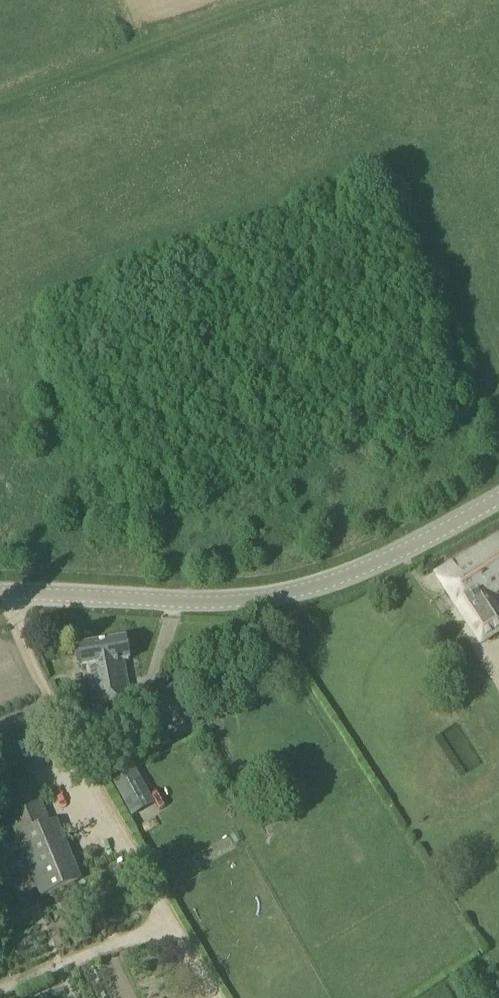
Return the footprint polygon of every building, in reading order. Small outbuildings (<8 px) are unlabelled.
[(481,645),(498,633),(498,612),(495,607),(498,604),(498,537),(437,576),(481,645)] [(79,648),(82,670),(86,669),(93,708),(131,702),(124,662),(129,661),(126,640),(79,648)] [(113,785),(131,816),(150,805),(133,774),(113,785)] [(39,898),(75,884),(69,868),(65,870),(60,856),(63,855),(33,779),(0,792),(0,800),(39,898)]
